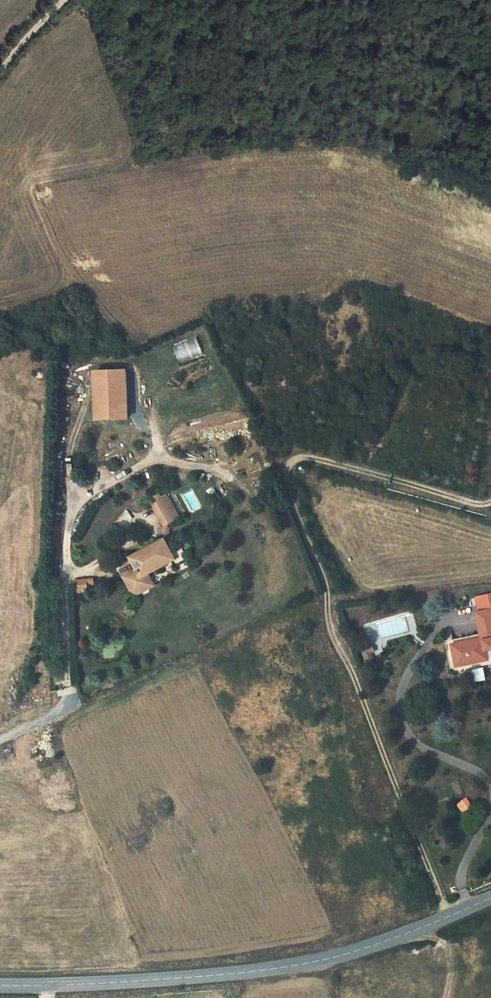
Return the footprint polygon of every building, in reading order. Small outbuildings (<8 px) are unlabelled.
[(179,362),(204,356),(199,336),(174,343),(179,362)] [(120,373),(91,374),(94,420),(126,420),(120,373)] [(166,527),(182,516),(168,495),(151,506),(166,527)] [(150,573),(174,562),(176,560),(172,548),(167,538),(152,544),(144,548),(132,554),(138,568),(126,574),(136,594),(155,585),(150,573)] [(142,543),(144,548),(152,544),(149,539),(142,543)] [(181,544),(172,548),(176,560),(174,562),(176,566),(188,559),(181,544)] [(94,576),(77,579),(79,592),(96,590),(94,576)] [(453,639),(457,663),(488,658),(486,649),(490,648),(490,613),(479,614),(482,634),(453,639)] [(367,650),(360,654),(363,665),(372,663),(367,650)]
